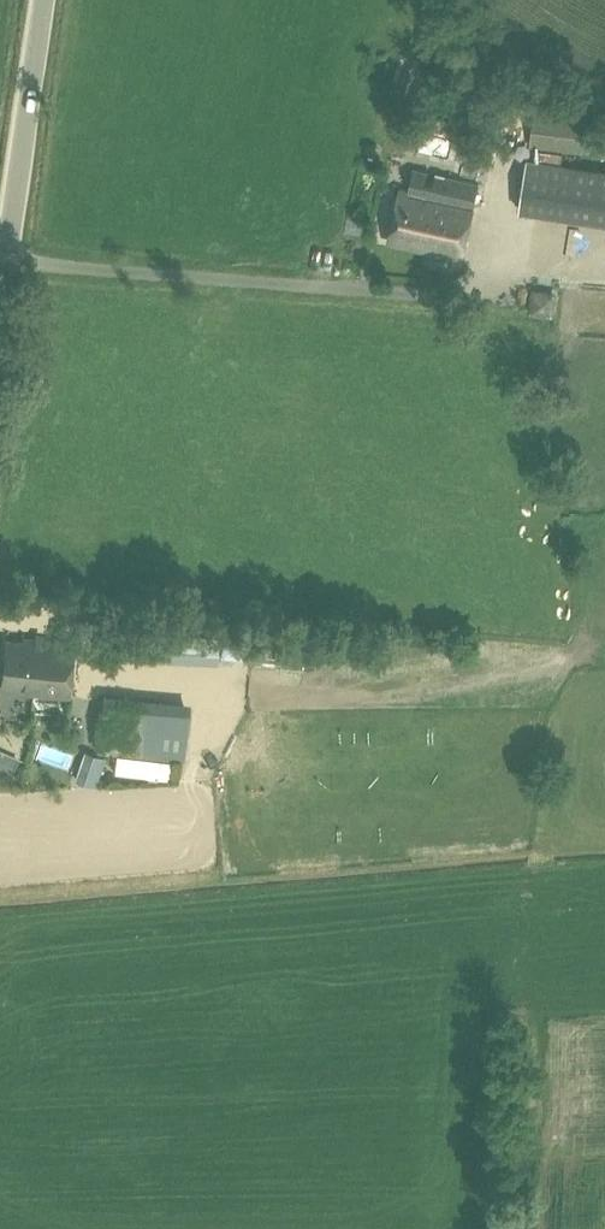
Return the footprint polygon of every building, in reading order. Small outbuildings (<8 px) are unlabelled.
[(530,146),(583,153),(587,107),(536,102),(530,146)] [(432,159),(448,163),(457,123),(434,118),(430,133),(438,135),(432,159)] [(604,226),(604,170),(528,157),(519,211),(604,226)] [(400,189),(389,241),(462,257),(478,183),(414,169),(409,191),(400,189)] [(130,659),(131,632),(121,632),(121,623),(111,623),(111,631),(104,631),(103,658),(130,659)] [(49,642),(26,639),(25,643),(7,641),(5,655),(1,654),(0,660),(0,673),(3,673),(2,687),(8,687),(8,691),(37,695),(36,654),(49,654),(49,642)] [(36,654),(37,695),(70,698),(75,645),(49,642),(49,654),(36,654)] [(181,702),(106,695),(101,750),(175,758),(181,702)] [(20,759),(0,749),(0,774),(11,779),(20,759)] [(81,776),(96,780),(104,757),(89,752),(81,776)]
